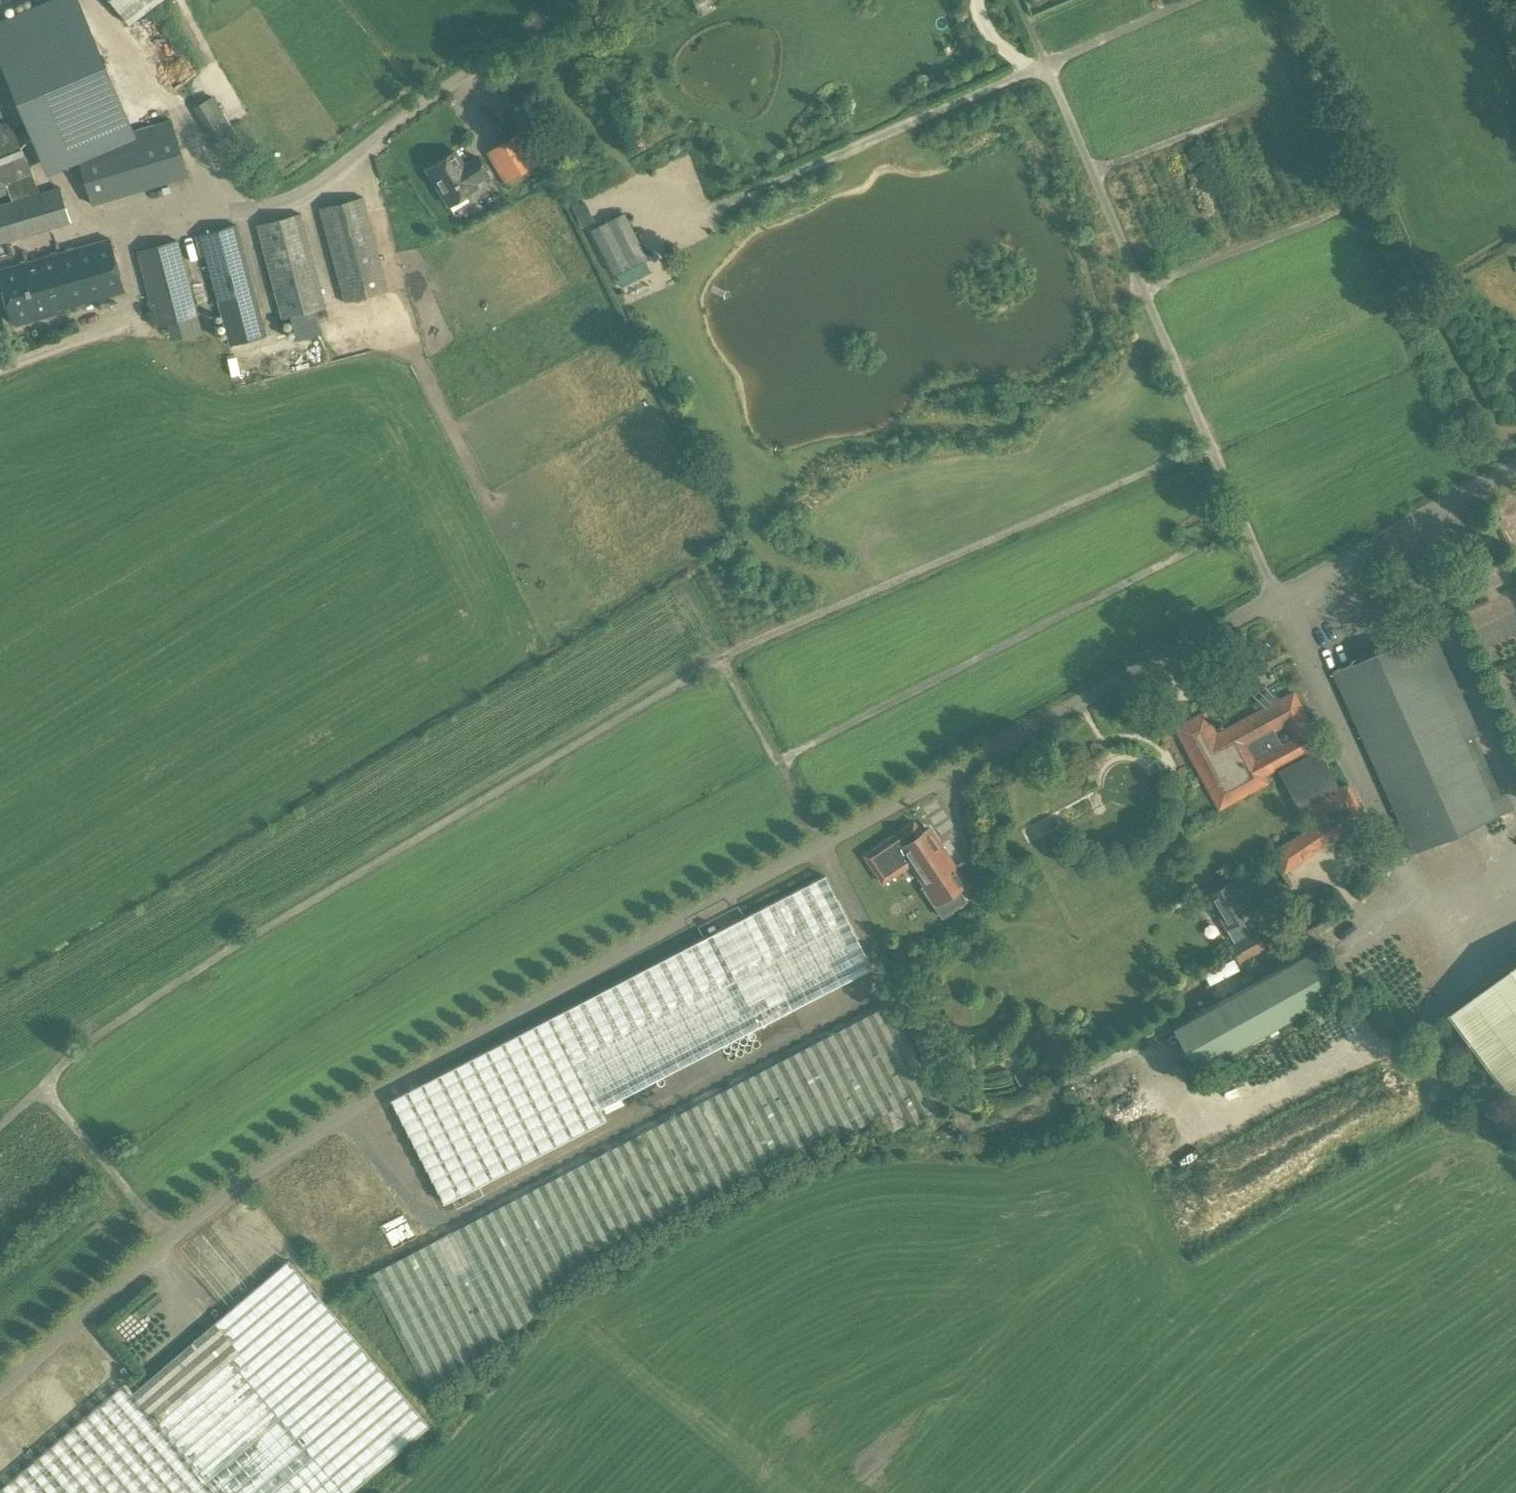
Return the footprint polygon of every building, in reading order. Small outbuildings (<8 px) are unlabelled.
[(39,155),(128,117),(79,0),(52,0),(0,22),(0,63),(39,155)] [(127,25),(160,0),(109,0),(127,25)] [(233,127),(213,95),(193,107),(212,139),(233,127)] [(92,205),(188,176),(171,118),(93,142),(96,151),(77,157),(92,205)] [(10,120),(0,124),(0,195),(8,191),(12,201),(0,205),(0,243),(70,221),(60,187),(39,193),(10,120)] [(507,179),(534,162),(516,135),(489,152),(507,179)] [(464,164),(456,151),(427,169),(449,205),(478,187),(475,183),(489,174),(477,155),(464,164)] [(535,189),(550,183),(546,173),(531,179),(535,189)] [(344,296),(387,285),(362,191),(319,203),(344,296)] [(281,313),(325,302),(299,208),(256,220),(281,313)] [(580,227),(589,223),(583,209),(575,213),(578,219),(576,220),(580,227)] [(612,274),(647,256),(624,212),(590,229),(612,274)] [(266,336),(237,225),(194,235),(200,256),(206,255),(230,345),(266,336)] [(46,318),(45,313),(124,290),(109,238),(0,269),(0,276),(13,322),(14,321),(15,327),(46,318)] [(157,327),(197,316),(178,240),(138,250),(157,327)] [(1502,502),(1515,540),(1515,497),(1502,502)] [(1485,789),(1470,755),(1480,750),(1474,735),(1479,733),(1431,627),(1332,671),(1409,842),(1409,841),(1414,852),(1512,808),(1505,792),(1500,794),(1495,784),(1485,789)] [(1332,788),(1327,767),(1320,765),(1311,750),(1321,744),(1293,692),(1276,701),(1272,695),(1261,701),(1265,708),(1216,734),(1204,712),(1175,727),(1218,807),(1267,781),(1264,775),(1302,754),(1303,754),(1305,757),(1287,767),(1285,778),(1305,801),(1323,792),(1325,796),(1307,805),(1316,822),(1272,852),(1283,872),(1365,816),(1348,784),(1334,792),(1332,788)] [(922,833),(915,822),(864,855),(883,883),(910,864),(927,889),(925,891),(942,917),(966,901),(958,889),(967,883),(929,827),(922,833)] [(444,1202),(606,1119),(600,1108),(872,967),(824,875),(391,1099),(444,1202)] [(1250,934),(1242,920),(1252,914),(1232,880),(1206,896),(1226,929),(1234,943),(1230,945),(1239,961),(1264,947),(1254,931),(1250,934)] [(696,924),(701,933),(716,924),(711,916),(696,924)] [(1196,1069),(1337,991),(1313,949),(1173,1027),(1196,1069)] [(1451,1016),(1515,1103),(1515,967),(1451,1016)] [(910,1126),(945,1108),(890,1002),(367,1275),(432,1398),(594,1264),(878,1116),(887,1133),(908,1122),(910,1126)] [(938,1142),(957,1132),(952,1122),(933,1132),(938,1142)] [(287,1260),(134,1392),(125,1382),(0,1488),(0,1492),(350,1492),(430,1425),(287,1260)]
